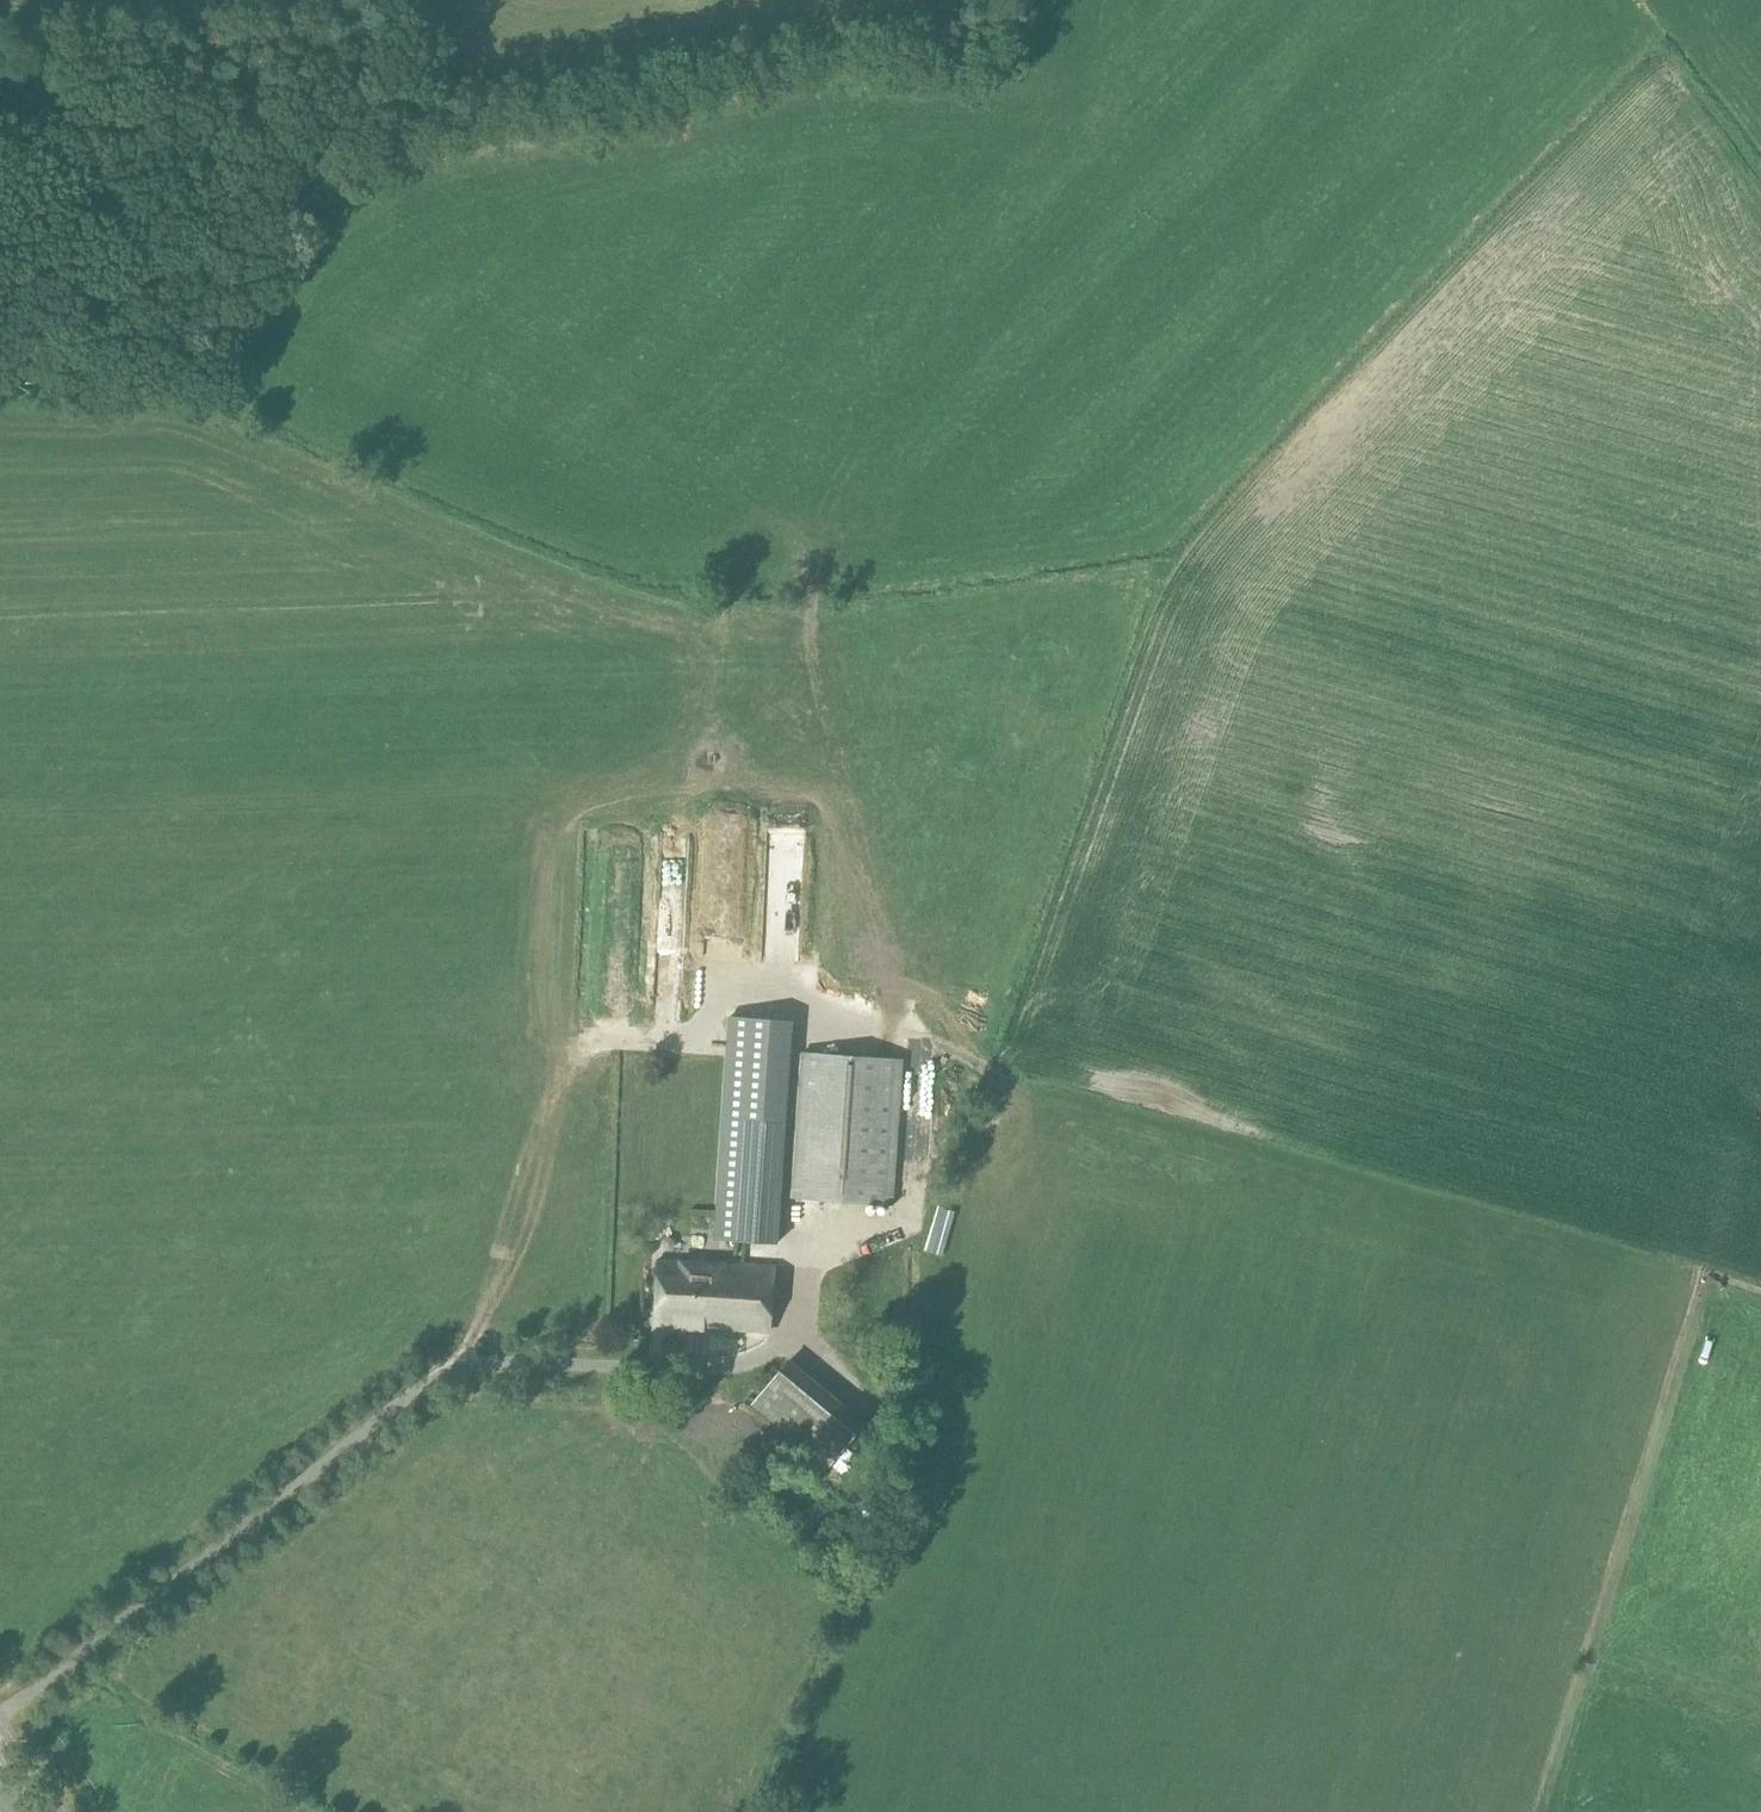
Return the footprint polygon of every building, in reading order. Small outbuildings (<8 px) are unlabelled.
[(704,1246),(779,1251),(793,1027),(718,1024),(704,1246)] [(894,1201),(902,1060),(806,1054),(798,1195),(894,1201)] [(769,1331),(775,1265),(759,1265),(741,1264),(661,1260),(660,1324),(769,1331)] [(829,1466),(866,1422),(791,1359),(754,1404),(829,1466)]
